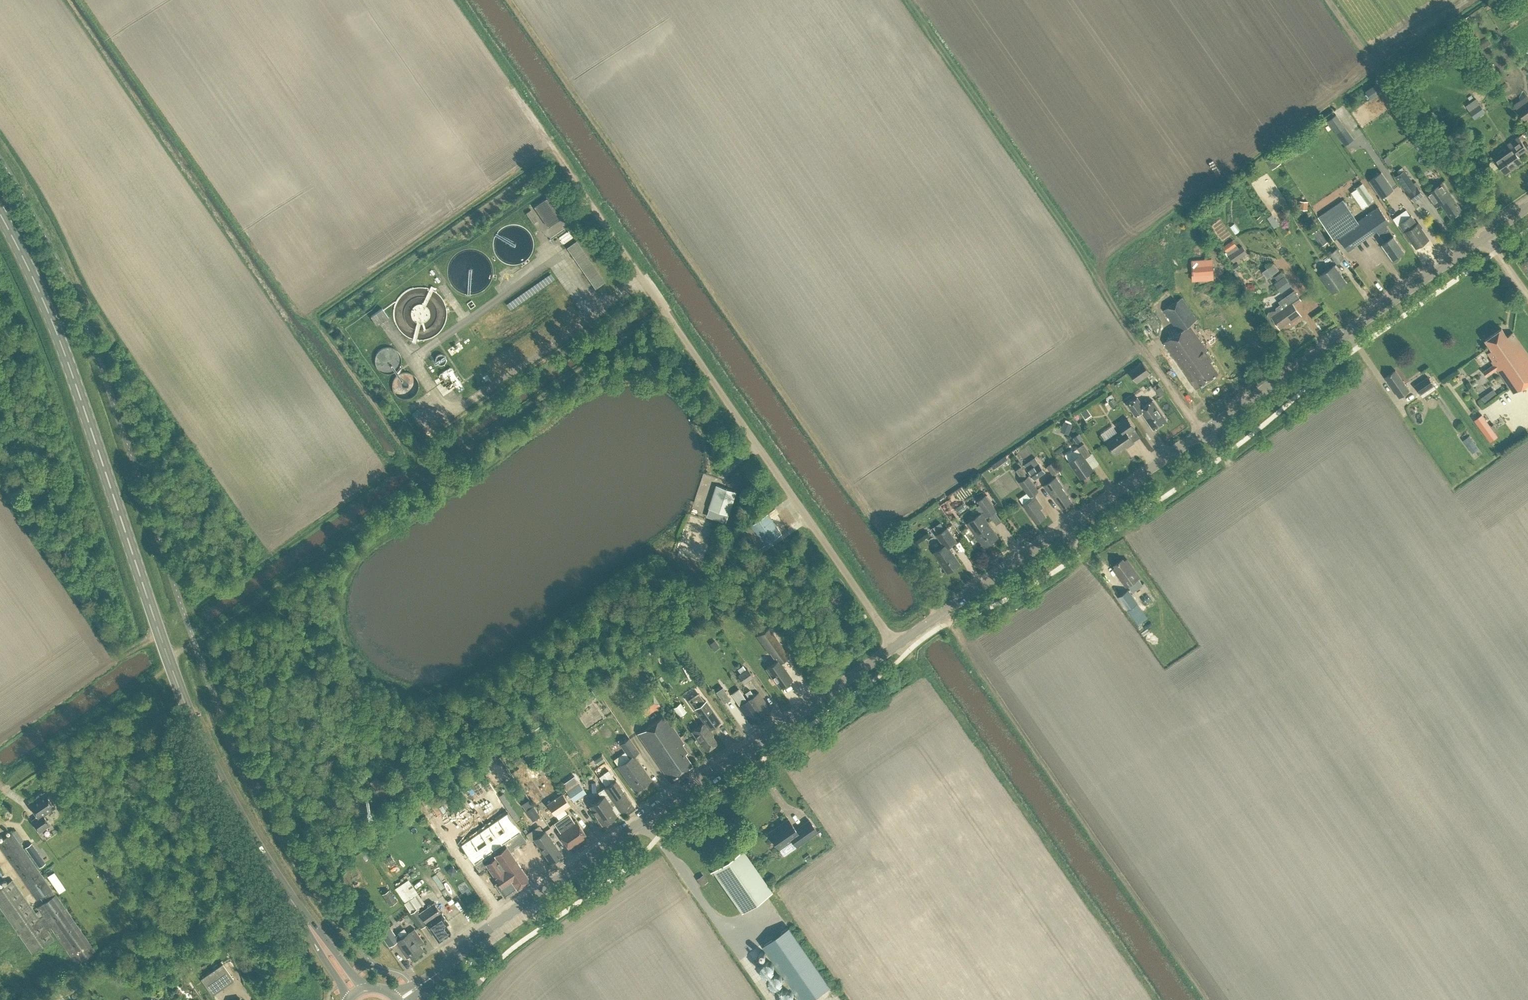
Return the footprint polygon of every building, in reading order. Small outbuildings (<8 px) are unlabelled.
[(1466,107),(1475,119),(1485,111),(1477,100),(1466,107)] [(1517,108),(1525,119),(1527,117),(1527,101),(1517,108)] [(1499,165),(1503,171),(1515,164),(1516,165),(1522,161),(1517,155),(1526,149),(1518,136),(1507,144),(1510,148),(1495,158),(1490,162),(1490,164),(1492,168),(1494,169),(1499,165)] [(1278,153),(1269,158),(1273,167),(1283,163),(1278,153)] [(1396,176),(1407,191),(1415,185),(1404,170),(1396,176)] [(1393,189),(1381,172),(1369,180),(1381,197),(1393,189)] [(1450,217),(1461,209),(1462,209),(1450,193),(1442,181),(1441,182),(1442,182),(1427,193),(1427,192),(1426,192),(1436,206),(1435,205),(1439,202),(1450,217)] [(1374,199),(1363,183),(1357,187),(1358,188),(1351,193),(1362,208),(1371,202),(1373,203),(1375,202),(1374,200),(1374,199)] [(1407,193),(1413,201),(1423,194),(1417,186),(1407,193)] [(533,206),(548,226),(561,217),(546,197),(533,206)] [(1323,201),(1327,208),(1334,204),(1329,197),(1323,201)] [(1382,243),(1392,257),(1404,250),(1385,223),(1389,221),(1379,206),(1357,221),(1343,199),(1318,217),(1333,239),(1338,236),(1348,250),(1377,229),(1381,235),(1382,235),(1386,240),(1382,243)] [(1289,206),(1278,212),(1282,221),(1293,215),(1289,206)] [(526,213),(532,222),(537,219),(530,209),(526,213)] [(1271,215),(1277,226),(1282,223),(1276,211),(1271,215)] [(1399,224),(1416,247),(1429,238),(1418,222),(1417,223),(1411,215),(1399,224)] [(1313,234),(1322,247),(1329,242),(1320,229),(1313,234)] [(1223,246),(1234,261),(1248,251),(1243,244),(1240,247),(1234,238),(1223,246)] [(605,281),(576,239),(558,252),(586,293),(605,281)] [(1330,253),(1337,263),(1344,258),(1337,248),(1330,253)] [(1212,258),(1191,260),(1193,281),(1214,279),(1212,258)] [(1277,262),(1267,271),(1271,276),(1281,267),(1277,262)] [(1320,274),(1333,292),(1346,282),(1334,265),(1320,274)] [(1275,275),(1278,280),(1275,282),(1282,292),(1292,284),(1285,274),(1285,275),(1282,271),(1275,275)] [(1287,323),(1286,322),(1288,320),(1290,322),(1301,315),(1293,304),(1300,299),(1294,290),(1279,301),(1284,308),(1278,311),(1277,309),(1268,311),(1267,315),(1273,323),(1276,322),(1280,328),(1287,323)] [(1164,341),(1196,388),(1218,372),(1210,361),(1212,359),(1207,351),(1208,351),(1189,324),(1197,319),(1182,297),(1164,310),(1179,331),(1164,341)] [(370,315),(377,324),(388,316),(382,307),(370,315)] [(1486,376),(1497,368),(1513,392),(1527,382),(1527,354),(1513,332),(1507,336),(1501,328),(1485,339),(1492,349),(1488,352),(1493,360),(1491,361),(1494,364),(1483,371),(1486,376)] [(1130,370),(1138,382),(1151,372),(1143,361),(1130,370)] [(1395,369),(1385,376),(1399,396),(1409,389),(1395,369)] [(1428,376),(1415,385),(1423,397),(1436,388),(1428,376)] [(1494,389),(1488,393),(1491,398),(1497,394),(1494,389)] [(1109,400),(1114,408),(1119,405),(1114,397),(1109,400)] [(1141,411),(1153,428),(1166,419),(1153,399),(1144,406),(1137,397),(1127,404),(1135,415),(1141,411)] [(1081,411),(1085,418),(1092,413),(1087,406),(1081,411)] [(1482,414),(1475,420),(1490,441),(1498,436),(1495,432),(1498,430),(1494,424),(1491,427),(1482,414)] [(1134,442),(1128,433),(1135,428),(1128,418),(1118,424),(1121,429),(1105,440),(1115,454),(1127,445),(1127,446),(1134,442)] [(1466,438),(1475,451),(1481,447),(1472,434),(1466,438)] [(1091,453),(1084,443),(1078,447),(1081,453),(1069,461),(1081,478),(1084,476),(1086,477),(1090,474),(1090,471),(1093,469),(1085,457),(1091,453)] [(1024,464),(1034,479),(1045,471),(1035,456),(1024,464)] [(1005,457),(985,471),(987,473),(1007,460),(1005,457)] [(1016,469),(1022,478),(1026,474),(1020,466),(1016,469)] [(1029,475),(1020,481),(1031,497),(1040,491),(1029,475)] [(1052,493),(1062,507),(1072,500),(1062,486),(1063,486),(1056,476),(1044,484),(1051,494),(1052,493)] [(714,489),(706,512),(726,519),(734,496),(714,489)] [(978,500),(985,510),(967,522),(984,546),(998,536),(984,515),(987,513),(988,515),(996,509),(986,494),(978,500)] [(1041,508),(1043,506),(1036,496),(1023,504),(1036,522),(1046,515),(1041,508)] [(781,533),(767,513),(750,524),(745,528),(751,536),(756,533),(764,544),(781,533)] [(960,562),(948,545),(956,540),(947,527),(937,534),(944,545),(934,552),(947,571),(960,562)] [(928,539),(931,543),(937,539),(933,534),(928,539)] [(1116,566),(1113,568),(1126,586),(1140,576),(1127,559),(1124,560),(1123,558),(1114,564),(1116,566)] [(1128,609),(1137,602),(1128,589),(1118,596),(1128,609)] [(737,616),(743,625),(748,621),(743,613),(737,616)] [(765,668),(779,687),(792,678),(780,661),(788,655),(768,627),(756,635),(768,652),(769,651),(776,660),(765,668)] [(747,668),(744,669),(743,667),(740,670),(741,672),(737,674),(743,683),(753,676),(747,668)] [(716,691),(718,694),(725,690),(722,686),(716,691)] [(634,700),(644,715),(659,704),(649,689),(634,700)] [(751,718),(753,720),(760,715),(748,698),(746,700),(739,689),(731,694),(739,705),(738,705),(748,720),(751,718)] [(748,698),(760,715),(767,710),(765,708),(768,706),(758,691),(754,695),(752,692),(747,695),(749,698),(748,698)] [(713,735),(714,734),(710,729),(721,721),(706,700),(704,701),(699,693),(689,699),(695,708),(705,722),(692,731),(701,743),(707,750),(718,743),(713,735)] [(686,711),(680,702),(673,707),(679,715),(686,711)] [(692,763),(685,752),(687,751),(682,743),(683,742),(664,714),(637,733),(666,774),(670,771),(673,776),(692,763)] [(628,735),(617,742),(627,756),(637,749),(628,735)] [(626,777),(635,790),(647,781),(639,769),(642,768),(633,755),(620,763),(629,776),(626,777)] [(604,787),(620,810),(631,803),(615,779),(604,763),(594,769),(606,785),(604,787)] [(382,787),(376,777),(370,781),(376,791),(382,787)] [(567,792),(573,800),(585,792),(579,783),(567,792)] [(589,805),(602,823),(616,813),(615,812),(619,809),(620,811),(620,810),(604,787),(598,791),(602,797),(589,805)] [(460,789),(446,799),(453,808),(466,798),(460,789)] [(54,806),(44,792),(42,793),(41,792),(35,796),(36,797),(28,803),(37,816),(31,820),(39,831),(49,824),(43,814),(54,806)] [(547,803),(555,815),(570,804),(562,792),(547,803)] [(525,811),(532,821),(541,815),(533,805),(525,811)] [(487,864),(495,876),(498,881),(496,883),(505,896),(529,879),(510,851),(525,840),(519,831),(521,830),(507,811),(460,843),(474,863),(474,862),(479,870),(487,864)] [(557,832),(568,847),(586,835),(575,819),(573,820),(568,812),(554,822),(553,822),(559,830),(557,832)] [(809,819),(802,824),(795,829),(788,818),(767,832),(779,849),(792,840),(796,846),(817,831),(809,819)] [(561,854),(545,830),(533,838),(549,862),(561,854)] [(76,962),(95,949),(55,893),(51,896),(47,891),(51,888),(11,832),(0,840),(0,847),(36,898),(40,896),(43,901),(37,906),(39,909),(42,914),(76,962)] [(32,842),(25,846),(40,867),(46,862),(32,842)] [(712,870),(741,912),(771,891),(742,849),(712,870)] [(803,857),(807,862),(812,859),(808,854),(803,857)] [(110,868),(103,872),(107,879),(114,875),(110,868)] [(12,879),(0,887),(0,906),(32,952),(53,937),(12,879)] [(381,894),(389,906),(396,902),(389,890),(381,894)] [(427,923),(439,940),(449,933),(450,930),(446,923),(448,921),(442,912),(441,913),(434,902),(419,912),(417,909),(425,903),(419,894),(404,904),(411,912),(421,927),(427,923)] [(389,925),(380,932),(389,945),(395,941),(406,957),(409,954),(411,957),(420,951),(422,950),(423,949),(420,944),(421,943),(423,942),(424,942),(414,928),(408,933),(401,937),(398,933),(396,935),(389,925)] [(802,999),(807,999),(829,985),(789,927),(764,944),(802,999)] [(201,978),(212,994),(234,979),(231,975),(236,971),(227,959),(201,978)]
